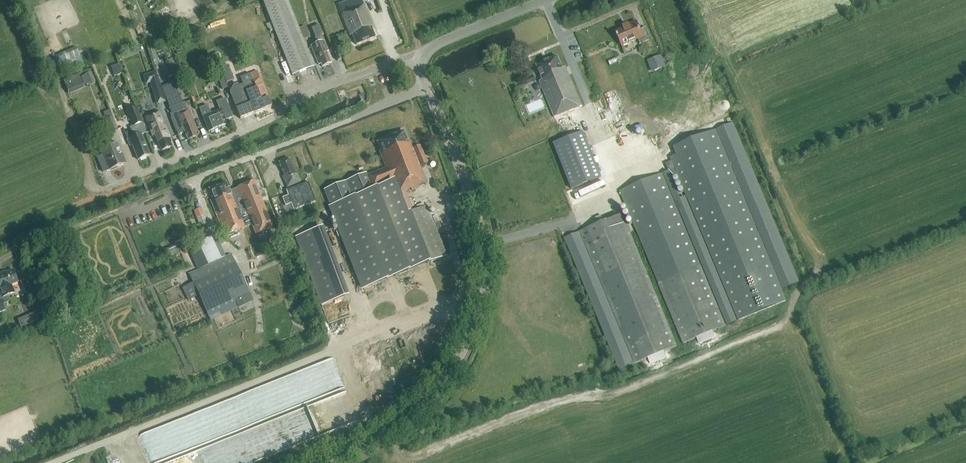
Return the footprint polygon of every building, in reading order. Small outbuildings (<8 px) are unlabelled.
[(314,67),(287,0),(264,0),(262,1),(292,75),(314,67)] [(356,45),(375,37),(371,28),(373,27),(364,6),(365,6),(365,5),(342,14),(351,36),(352,35),(356,45)] [(640,45),(651,40),(646,28),(640,30),(637,22),(627,25),(628,27),(616,32),(622,46),(638,39),(640,45)] [(196,26),(183,32),(186,40),(200,34),(196,26)] [(328,51),(326,46),(318,27),(312,29),(316,38),(318,38),(320,42),(311,46),(319,65),(321,64),(322,67),(331,63),(326,52),(328,51)] [(168,44),(166,37),(159,39),(161,46),(168,44)] [(82,61),(76,47),(54,57),(60,71),(82,61)] [(226,58),(234,55),(231,48),(210,57),(212,62),(225,57),(226,58)] [(539,81),(545,97),(554,117),(582,106),(565,67),(562,68),(558,57),(537,66),(542,80),(539,81)] [(661,57),(650,61),(655,72),(665,68),(661,57)] [(211,62),(205,59),(201,65),(207,68),(211,62)] [(106,70),(115,67),(113,60),(104,63),(106,70)] [(155,71),(144,75),(146,81),(150,80),(157,102),(164,100),(155,71)] [(257,71),(240,78),(243,85),(238,86),(238,84),(233,86),(230,92),(240,119),(255,113),(255,114),(265,110),(265,109),(271,107),(257,71)] [(91,72),(85,75),(88,83),(95,80),(91,72)] [(78,74),(63,80),(69,93),(84,87),(78,74)] [(234,80),(232,74),(225,77),(227,83),(234,80)] [(191,115),(192,115),(190,108),(184,110),(176,89),(165,93),(173,112),(170,113),(178,135),(185,132),(188,140),(197,137),(195,132),(198,132),(191,115)] [(225,120),(233,117),(225,98),(216,102),(220,110),(211,114),(208,105),(199,109),(208,132),(227,124),(225,120)] [(141,135),(146,133),(136,107),(127,110),(133,126),(130,127),(131,131),(125,133),(127,139),(130,146),(132,145),(138,160),(149,155),(141,135)] [(153,136),(155,135),(161,150),(170,147),(169,143),(171,142),(160,112),(146,118),(153,136)] [(118,131),(113,117),(106,120),(111,134),(118,131)] [(732,123),(715,130),(781,289),(797,282),(732,123)] [(786,301),(781,289),(715,130),(674,147),(678,155),(671,158),(673,161),(666,164),(669,171),(672,177),(678,175),(687,197),(738,321),(742,319),(786,301)] [(414,211),(406,192),(419,187),(418,186),(426,183),(420,166),(427,163),(422,152),(423,152),(420,145),(413,148),(410,142),(408,143),(404,131),(378,142),(381,150),(379,151),(386,168),(367,175),(372,189),(391,182),(397,195),(392,197),(400,217),(414,211)] [(583,132),(553,144),(572,191),(602,179),(583,132)] [(112,171),(112,169),(126,163),(117,143),(113,145),(111,141),(102,144),(104,148),(101,150),(104,155),(97,158),(105,174),(112,171)] [(287,187),(301,181),(297,174),(296,174),(289,158),(279,163),(284,176),(283,176),(287,187)] [(669,171),(663,174),(725,326),(726,326),(738,321),(687,197),(680,199),(672,177),(669,171)] [(426,206),(414,211),(400,217),(392,197),(397,195),(391,182),(372,189),(367,175),(366,173),(324,190),(363,288),(446,256),(426,206)] [(663,174),(620,191),(658,284),(683,343),(696,338),(712,331),(725,326),(701,266),(663,174)] [(254,181),(237,188),(238,191),(231,194),(226,182),(208,189),(203,191),(207,202),(211,200),(222,227),(221,228),(224,236),(252,224),(256,234),(273,227),(254,181)] [(288,195),(282,197),(285,206),(291,204),(293,210),(316,201),(309,182),(286,191),(288,195)] [(199,223),(201,222),(201,224),(202,225),(203,225),(204,225),(205,224),(206,223),(205,222),(205,220),(206,220),(201,208),(194,211),(199,223)] [(580,232),(634,364),(648,358),(664,351),(677,346),(622,214),(580,232)] [(344,297),(318,228),(296,237),(322,305),(344,297)] [(580,232),(565,238),(615,359),(620,370),(634,364),(580,232)] [(198,244),(188,249),(196,266),(206,261),(198,244)] [(180,252),(177,245),(168,250),(171,256),(180,252)] [(198,270),(189,275),(211,320),(238,307),(235,301),(250,294),(231,255),(225,258),(208,266),(198,270)] [(10,294),(14,292),(12,286),(18,283),(13,270),(3,274),(2,273),(0,274),(0,291),(3,297),(10,294)] [(27,277),(20,279),(25,293),(32,290),(27,277)] [(311,324),(306,333),(310,336),(316,327),(311,324)]
